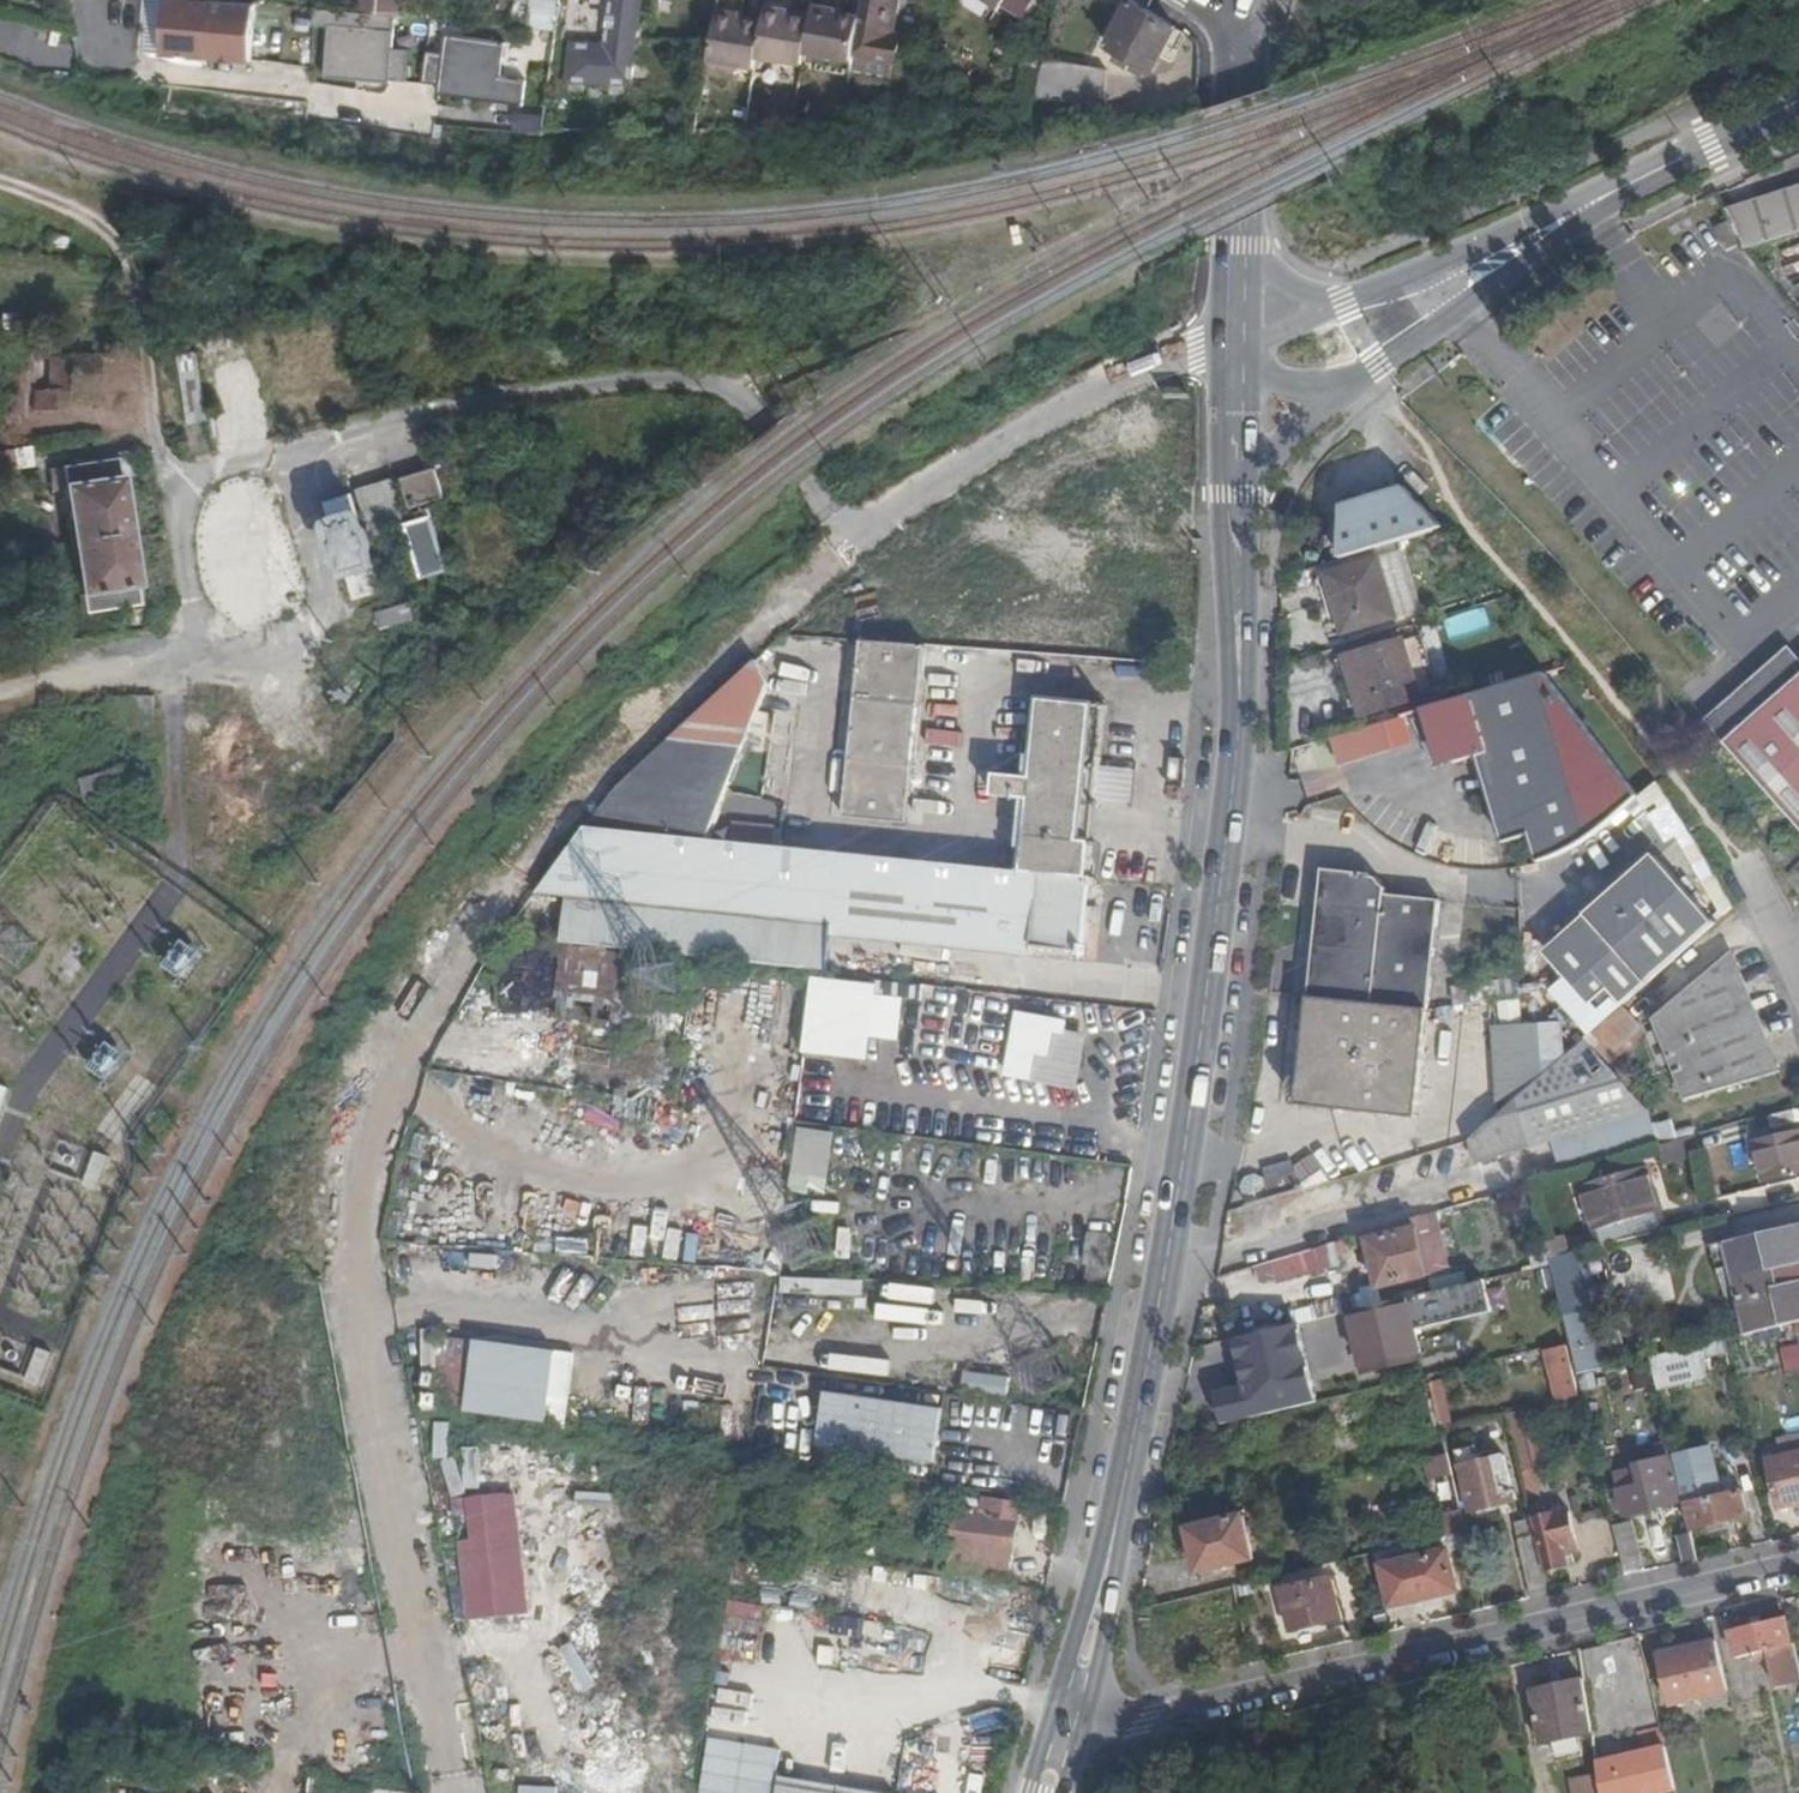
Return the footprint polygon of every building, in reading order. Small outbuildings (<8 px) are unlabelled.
[(214,0),(166,0),(161,54),(249,63),(254,3),(214,0)] [(361,13),(379,15),(380,0),(362,0),(361,13)] [(379,15),(397,16),(398,0),(380,0),(379,15)] [(559,0),(516,0),(514,27),(557,30),(559,0)] [(604,48),(572,44),(566,86),(632,94),(644,0),(611,0),(604,48)] [(854,57),(902,60),(903,32),(890,31),(895,0),(863,0),(860,15),(854,57)] [(1133,0),(1131,0),(1106,42),(1148,68),(1175,26),(1133,0)] [(714,43),(712,58),(758,65),(759,54),(804,62),(807,50),(854,57),(860,15),(815,7),(814,15),(767,8),(765,18),(720,12),(714,43)] [(361,13),(315,9),(315,24),(329,25),(327,76),(408,82),(410,49),(395,47),(397,16),(379,15),(361,13)] [(445,52),(430,50),(426,81),(441,84),(440,93),(525,104),(528,79),(503,76),(507,42),(447,34),(445,52)] [(1022,55),(1018,79),(1035,81),(1038,57),(1022,55)] [(1035,98),(1034,100),(1104,107),(1105,70),(1043,59),(1038,86),(1035,98)] [(1026,83),(1023,97),(1035,98),(1038,86),(1026,83)] [(1749,251),(1798,235),(1798,187),(1729,208),(1749,251)] [(1719,227),(1729,251),(1742,247),(1731,222),(1719,227)] [(237,294),(233,280),(228,280),(214,285),(218,299),(237,294)] [(198,351),(178,354),(189,423),(209,421),(198,351)] [(3,471),(34,466),(31,445),(0,450),(3,471)] [(82,597),(85,614),(141,605),(139,588),(141,588),(124,477),(136,474),(131,450),(118,452),(118,458),(51,468),(53,491),(63,489),(79,598),(82,597)] [(411,510),(446,499),(437,469),(402,480),(411,510)] [(397,482),(359,493),(372,537),(406,527),(405,525),(402,513),(406,512),(397,482)] [(1446,528),(1406,488),(1338,508),(1337,561),(1446,528)] [(325,504),(355,601),(383,592),(354,495),(325,504)] [(595,501),(579,517),(588,525),(604,508),(595,501)] [(433,517),(405,525),(406,527),(422,580),(450,571),(433,517)] [(1398,618),(1393,601),(1385,574),(1381,560),(1321,578),(1339,635),(1398,618)] [(1385,574),(1393,601),(1404,597),(1396,571),(1385,574)] [(415,620),(411,603),(377,613),(381,630),(415,620)] [(1422,697),(1405,640),(1339,660),(1356,717),(1422,697)] [(922,647),(858,642),(844,819),(908,824),(922,647)] [(1726,741),(1798,677),(1798,655),(1790,645),(1706,719),(1726,741)] [(619,787),(587,828),(710,840),(772,681),(756,659),(619,787)] [(1643,800),(1546,673),(1427,709),(1444,768),(1480,757),(1506,843),(1532,835),(1541,865),(1549,863),(1579,850),(1595,839),(1643,800)] [(1726,741),(1798,824),(1798,677),(1726,741)] [(1028,798),(1097,805),(1105,707),(1036,700),(1030,775),(994,772),(992,794),(1028,798)] [(1343,766),(1395,747),(1385,719),(1332,738),(1343,766)] [(87,805),(133,793),(127,768),(81,779),(87,805)] [(1659,784),(1643,792),(1667,840),(1689,829),(1680,811),(1674,814),(1659,784)] [(1094,840),(1097,805),(1028,798),(1025,833),(1094,840)] [(735,842),(777,846),(778,824),(737,819),(735,842)] [(710,840),(587,828),(532,898),(838,928),(846,853),(777,846),(735,842),(710,840)] [(1091,877),(1094,840),(1025,833),(1022,871),(1091,877)] [(1778,851),(1782,860),(1787,857),(1783,848),(1778,851)] [(1090,905),(1093,878),(1091,877),(1022,871),(846,853),(838,928),(1084,953),(1088,924),(1090,905)] [(1657,859),(1550,953),(1591,1001),(1610,985),(1625,1003),(1715,926),(1657,859)] [(1337,869),(1318,996),(1423,1011),(1436,1010),(1451,905),(1397,898),(1398,888),(1389,880),(1384,879),(1384,876),(1337,869)] [(1097,905),(1090,905),(1088,924),(1096,924),(1097,905)] [(185,937),(162,962),(181,979),(204,954),(185,937)] [(563,947),(508,941),(507,956),(504,956),(500,981),(499,981),(494,1027),(557,1035),(560,1019),(555,1018),(563,947)] [(636,955),(564,947),(555,1018),(633,1029),(639,968),(634,967),(636,955)] [(1780,1072),(1730,956),(1653,1021),(1686,1100),(1780,1072)] [(814,974),(689,960),(685,996),(680,1001),(647,997),(642,1041),(806,1056),(814,974)] [(891,985),(815,977),(807,1056),(874,1062),(877,1043),(883,1043),(885,1029),(889,1028),(891,985)] [(1423,1011),(1318,996),(1306,1073),(1298,1073),(1290,1082),(1295,1093),(1301,1093),(1301,1102),(1420,1116),(1436,1010),(1423,1011)] [(1626,1008),(1587,1042),(1602,1059),(1641,1024),(1626,1008)] [(1069,1022),(1018,1012),(1007,1076),(1079,1091),(1089,1035),(1069,1032),(1069,1022)] [(106,1079),(127,1053),(110,1039),(89,1065),(106,1079)] [(1587,1042),(1585,1039),(1470,1140),(1475,1161),(1551,1140),(1650,1113),(1651,1112),(1602,1059),(1587,1042)] [(10,1089),(0,1085),(0,1116),(10,1089)] [(1558,1157),(1564,1176),(1660,1147),(1654,1126),(1650,1113),(1551,1140),(1556,1158),(1558,1157)] [(1654,1126),(1660,1147),(1662,1146),(1678,1141),(1672,1120),(1654,1126)] [(798,1126),(793,1190),(833,1194),(839,1130),(798,1126)] [(1798,1172),(1798,1134),(1748,1146),(1752,1164),(1762,1162),(1766,1180),(1798,1172)] [(1700,1156),(1695,1137),(1678,1141),(1662,1146),(1667,1165),(1700,1156)] [(97,1152),(84,1186),(97,1191),(110,1157),(97,1152)] [(1295,1168),(1305,1180),(1323,1167),(1314,1154),(1295,1168)] [(1334,1181),(1323,1167),(1305,1180),(1305,1189),(1334,1181)] [(1597,1248),(1660,1233),(1645,1167),(1581,1185),(1597,1248)] [(1266,1176),(1272,1199),(1305,1189),(1305,1180),(1295,1168),(1266,1176)] [(1249,1206),(1272,1199),(1266,1176),(1257,1171),(1245,1173),(1242,1184),(1249,1206)] [(1249,1206),(1236,1209),(1243,1231),(1278,1221),(1272,1199),(1249,1206)] [(1798,1259),(1798,1223),(1732,1238),(1738,1269),(1739,1274),(1798,1259)] [(1418,1225),(1369,1239),(1383,1286),(1432,1271),(1418,1225)] [(701,1263),(704,1232),(688,1230),(685,1261),(701,1263)] [(1088,1230),(1084,1267),(1110,1269),(1114,1233),(1088,1230)] [(1738,1269),(1732,1238),(1714,1242),(1721,1274),(1738,1269)] [(1309,1252),(1258,1267),(1263,1282),(1313,1268),(1309,1252)] [(1580,1252),(1551,1259),(1552,1265),(1564,1318),(1576,1316),(1594,1311),(1580,1252)] [(1739,1274),(1752,1334),(1796,1324),(1798,1323),(1798,1259),(1739,1274)] [(784,1276),(783,1294),(865,1297),(866,1279),(784,1276)] [(1415,1296),(1428,1357),(1476,1345),(1470,1322),(1492,1317),(1483,1280),(1415,1296)] [(1415,1296),(1357,1309),(1371,1372),(1428,1357),(1415,1296)] [(1596,1320),(1594,1311),(1576,1316),(1578,1325),(1596,1320)] [(1245,1387),(1215,1394),(1222,1424),(1317,1402),(1299,1324),(1233,1339),(1245,1387)] [(570,1424),(578,1350),(476,1339),(468,1414),(570,1424)] [(1771,1365),(1790,1361),(1785,1342),(1767,1346),(1771,1365)] [(1703,1359),(1700,1346),(1650,1358),(1658,1391),(1684,1384),(1679,1365),(1703,1359)] [(1554,1376),(1574,1371),(1568,1347),(1548,1352),(1554,1376)] [(39,1348),(28,1380),(41,1385),(52,1353),(39,1348)] [(1679,1365),(1684,1384),(1708,1378),(1703,1359),(1679,1365)] [(1443,1372),(1430,1375),(1443,1429),(1456,1426),(1443,1372)] [(1422,1432),(1438,1426),(1426,1385),(1408,1390),(1422,1432)] [(818,1446),(937,1465),(946,1408),(828,1389),(818,1446)] [(1429,1458),(1449,1453),(1446,1440),(1426,1445),(1429,1458)] [(1674,1458),(1671,1443),(1661,1446),(1664,1460),(1639,1467),(1640,1470),(1642,1480),(1628,1484),(1630,1489),(1620,1492),(1627,1517),(1682,1503),(1671,1459),(1674,1458)] [(466,1447),(466,1488),(482,1488),(481,1446),(466,1447)] [(1474,1511),(1517,1501),(1506,1457),(1482,1462),(1478,1446),(1459,1451),(1474,1511)] [(1674,1458),(1692,1531),(1750,1516),(1744,1491),(1732,1494),(1720,1497),(1718,1486),(1709,1449),(1674,1458)] [(1798,1503),(1798,1453),(1770,1461),(1782,1507),(1798,1503)] [(1432,1486),(1454,1479),(1446,1454),(1424,1461),(1432,1486)] [(1642,1480),(1640,1470),(1616,1476),(1620,1492),(1630,1489),(1628,1484),(1642,1480)] [(1522,1474),(1526,1487),(1537,1483),(1534,1471),(1522,1474)] [(1729,1484),(1718,1486),(1720,1497),(1732,1494),(1729,1484)] [(582,1491),(580,1542),(573,1542),(572,1567),(612,1568),(615,1493),(582,1491)] [(1016,1522),(1018,1503),(986,1499),(985,1511),(960,1508),(951,1570),(1008,1579),(1018,1522),(1016,1522)] [(1578,1543),(1570,1511),(1537,1520),(1548,1569),(1569,1564),(1564,1546),(1578,1543)] [(1253,1558),(1242,1514),(1188,1528),(1198,1571),(1253,1558)] [(1534,1598),(1551,1594),(1533,1520),(1518,1523),(1534,1598)] [(1615,1528),(1625,1571),(1645,1565),(1636,1523),(1615,1528)] [(1686,1562),(1699,1559),(1692,1533),(1680,1536),(1686,1562)] [(1459,1591),(1450,1551),(1384,1566),(1393,1607),(1459,1591)] [(1293,1630),(1340,1620),(1331,1579),(1300,1585),(1299,1580),(1285,1584),(1286,1589),(1284,1590),(1293,1630)] [(723,1643),(757,1648),(763,1604),(729,1600),(723,1643)] [(1797,1643),(1793,1645),(1786,1621),(1734,1633),(1740,1658),(1758,1654),(1760,1661),(1773,1659),(1781,1690),(1798,1686),(1798,1652),(1797,1643)] [(1730,1690),(1717,1641),(1661,1654),(1673,1704),(1730,1690)] [(506,1725),(509,1676),(476,1674),(474,1724),(506,1725)] [(1543,1741),(1593,1734),(1584,1681),(1536,1689),(1543,1741)] [(162,1704),(156,1748),(207,1756),(261,1766),(289,1769),(313,1772),(317,1743),(295,1741),(296,1727),(268,1722),(268,1720),(204,1709),(204,1711),(162,1704)] [(1601,1763),(1605,1792),(1657,1792),(1676,1789),(1666,1747),(1601,1763)] [(1593,1774),(1571,1779),(1574,1792),(1597,1792),(1593,1774)]
